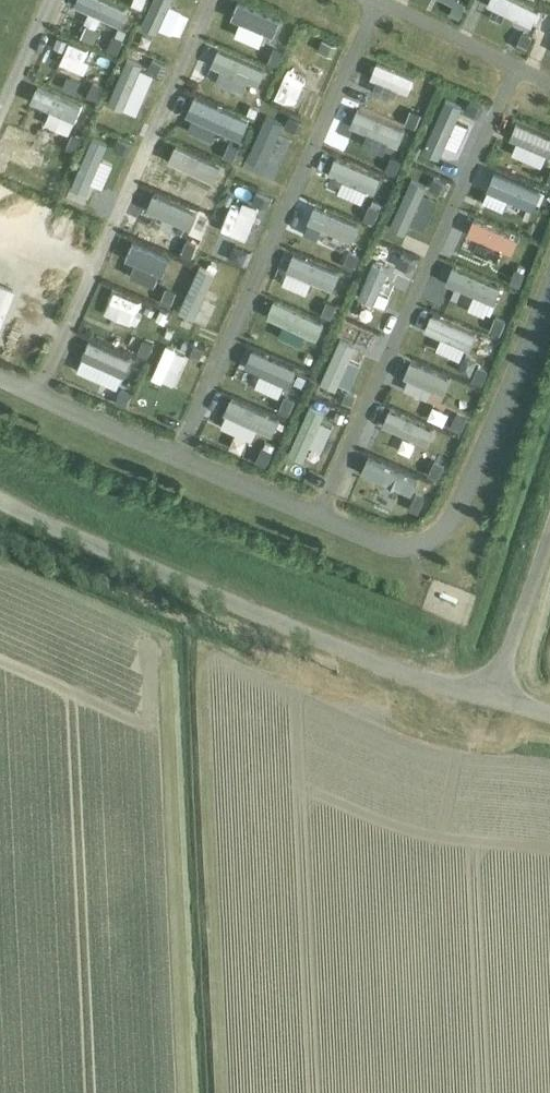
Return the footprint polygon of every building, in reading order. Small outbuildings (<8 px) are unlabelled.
[(73,11),(102,20),(108,0),(76,0),(73,11)] [(162,18),(169,0),(147,0),(143,11),(162,18)] [(449,12),(458,17),(465,3),(460,0),(455,0),(449,12)] [(87,25),(81,38),(94,43),(100,30),(87,25)] [(523,31),(516,45),(525,50),(532,35),(523,31)] [(114,35),(107,49),(117,53),(123,39),(114,35)] [(58,37),(54,47),(65,51),(69,41),(58,37)] [(322,38),(318,49),(332,55),(336,45),(322,38)] [(275,49),(269,64),(278,68),(284,53),(275,49)] [(127,50),(122,60),(132,65),(137,55),(127,50)] [(153,59),(148,70),(161,75),(165,65),(153,59)] [(109,92),(131,99),(137,79),(115,71),(109,92)] [(93,81),(86,95),(96,100),(103,86),(93,81)] [(65,121),(75,95),(45,83),(34,108),(65,121)] [(469,101),(465,111),(478,117),(482,107),(469,101)] [(410,108),(404,122),(414,127),(421,112),(410,108)] [(289,116),(285,126),(299,132),(303,122),(289,116)] [(38,130),(56,137),(61,124),(43,117),(38,130)] [(97,128),(92,137),(98,140),(103,130),(97,128)] [(73,135),(67,149),(76,153),(82,139),(73,135)] [(118,139),(114,148),(126,153),(130,144),(118,139)] [(76,161),(101,170),(108,149),(83,141),(76,161)] [(230,143),(223,158),(233,162),(240,148),(230,143)] [(392,157),(386,170),(395,174),(401,161),(392,157)] [(52,177),(46,191),(55,195),(61,181),(52,177)] [(433,178),(429,189),(443,195),(448,184),(433,178)] [(73,185),(68,197),(84,204),(90,192),(73,185)] [(209,190),(203,204),(213,209),(219,195),(209,190)] [(257,192),(253,202),(265,207),(269,197),(257,192)] [(371,204),(365,218),(375,222),(381,208),(371,204)] [(350,253),(344,267),(353,271),(359,257),(350,253)] [(400,255),(396,264),(409,270),(413,260),(400,255)] [(517,270),(511,285),(520,288),(526,273),(517,270)] [(11,345),(13,341),(31,348),(49,307),(30,299),(31,295),(15,288),(0,323),(0,340),(11,345)] [(167,288),(160,303),(170,308),(177,293),(167,288)] [(328,301),(321,316),(330,320),(337,305),(328,301)] [(144,340),(138,353),(148,357),(153,344),(144,340)] [(189,341),(185,352),(199,357),(203,346),(189,341)] [(478,367),(472,382),(481,386),(487,371),(478,367)] [(123,388),(118,399),(127,403),(132,391),(123,388)] [(342,389),(338,399),(352,405),(356,395),(342,389)] [(285,397),(279,412),(289,416),(295,401),(285,397)] [(337,411),(335,419),(343,422),(346,414),(337,411)] [(457,415),(452,428),(461,432),(466,418),(457,415)] [(263,448),(256,463),(266,467),(273,452),(263,448)] [(435,460),(428,474),(438,479),(445,464),(435,460)] [(415,496),(409,510),(418,514),(424,499),(415,496)]
